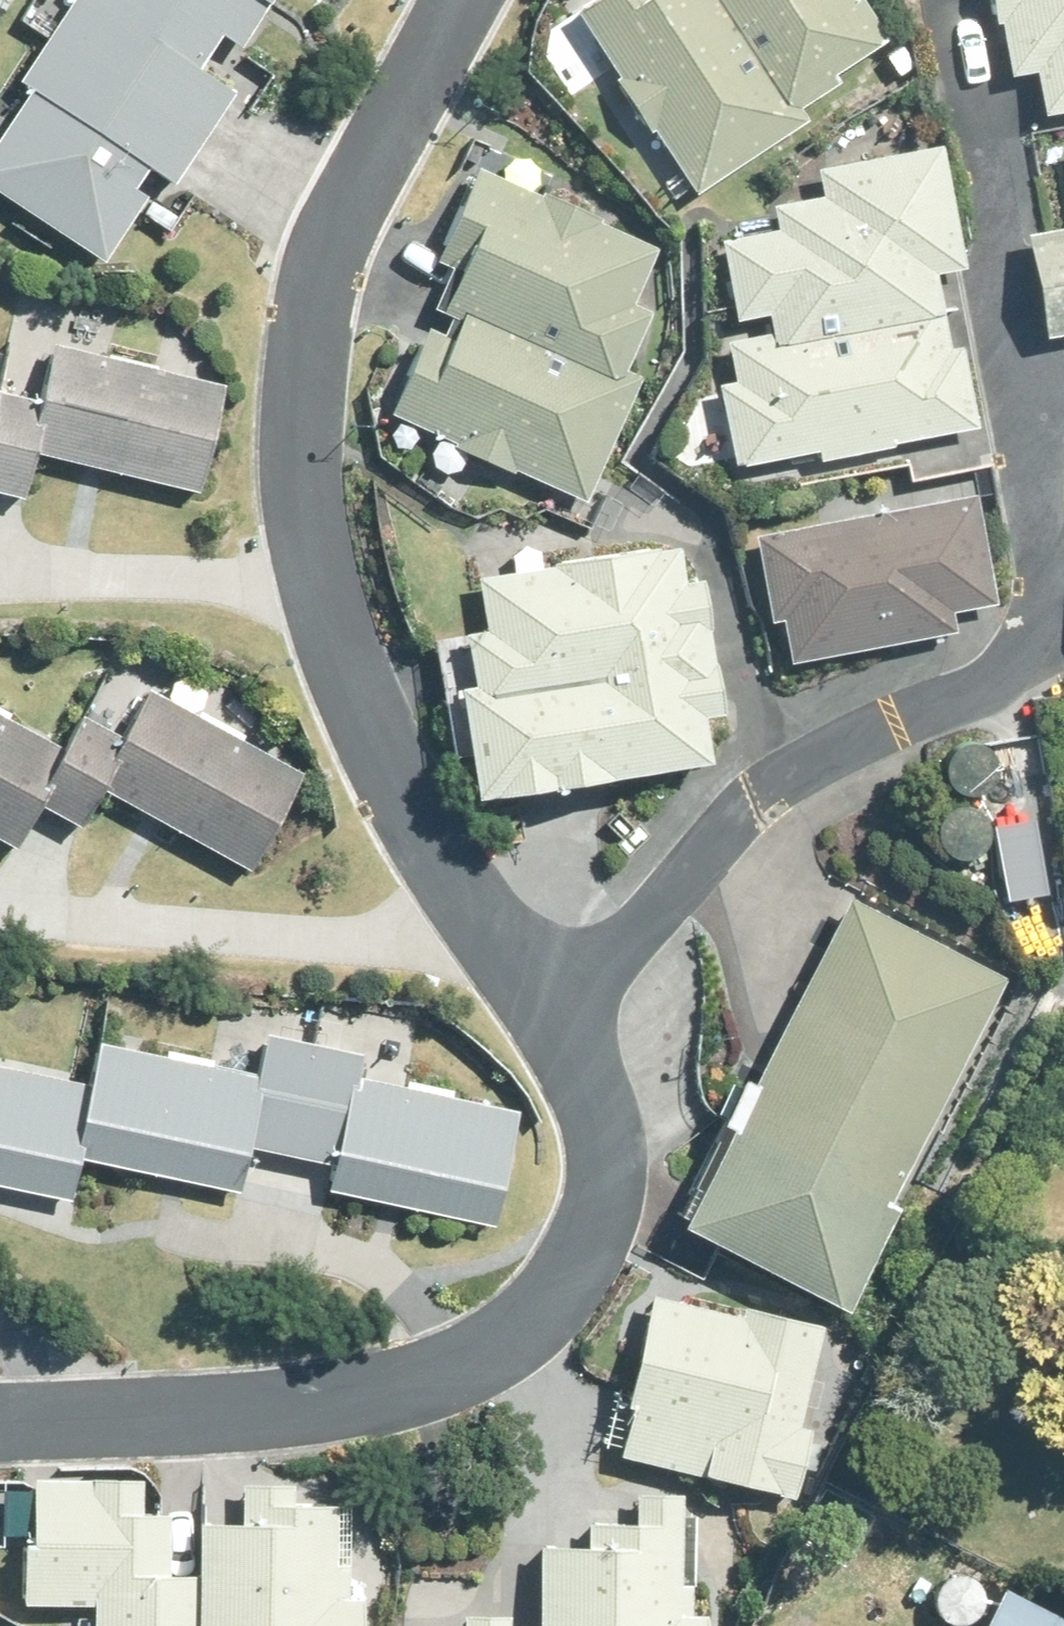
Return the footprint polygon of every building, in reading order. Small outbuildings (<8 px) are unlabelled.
[(83,3),(22,94),(35,102),(0,153),(0,199),(108,270),(151,207),(140,199),(154,180),(177,196),(240,103),(205,78),(226,45),(245,58),(273,17),(249,0),(79,0),(83,3)] [(273,17),(284,0),(249,0),(273,17)] [(622,84),(618,87),(652,141),(656,138),(699,203),(804,134),(717,0),(605,0),(578,17),(622,84)] [(804,134),(810,129),(803,119),(841,94),(836,86),(891,49),(859,0),(717,0),(804,134)] [(998,30),(1004,29),(1014,83),(1039,78),(1048,124),(1063,121),(1063,0),(992,0),(998,30)] [(773,323),(777,342),(731,351),(734,364),(950,326),(943,286),(972,280),(950,156),(821,179),(826,205),(779,214),(784,240),(727,250),(741,329),(773,323)] [(484,176),(442,269),(457,275),(438,317),(456,325),(638,406),(647,386),(631,380),(657,322),(639,314),(663,260),(604,233),(607,227),(550,202),(549,205),(484,176)] [(1032,241),(1050,346),(1063,343),(1063,235),(1032,241)] [(433,336),(395,422),(459,452),(458,455),(519,482),(521,479),(591,511),(638,406),(456,325),(449,343),(433,336)] [(738,390),(721,393),(737,476),(820,462),(822,472),(899,459),(898,454),(983,439),(968,359),(956,360),(950,326),(734,364),(738,390)] [(114,344),(64,332),(60,350),(46,406),(2,395),(0,404),(0,498),(29,505),(41,459),(203,500),(230,392),(110,362),(114,344)] [(981,508),(759,547),(774,633),(786,631),(794,673),(959,644),(956,625),(1000,617),(981,508)] [(486,595),(494,647),(474,650),(473,658),(444,662),(460,773),(476,770),(482,812),(718,780),(713,735),(733,732),(715,598),(693,601),(687,564),(561,581),(563,584),(486,595)] [(52,796),(42,814),(83,837),(105,799),(251,879),(304,782),(201,725),(208,712),(161,686),(154,700),(151,699),(125,745),(83,723),(64,758),(45,793),(52,796)] [(64,758),(0,723),(0,847),(18,857),(42,814),(52,796),(45,793),(64,758)] [(1002,795),(997,825),(1023,829),(1028,800),(1002,795)] [(1042,851),(1003,862),(1011,897),(1050,889),(1042,851)] [(1008,983),(856,906),(690,1248),(850,1323),(904,1217),(894,1212),(1008,983)] [(86,1157),(84,1169),(242,1203),(252,1158),(292,1167),(316,1053),(268,1043),(260,1086),(252,1084),(255,1071),(218,1063),(215,1077),(101,1053),(80,1155),(86,1157)] [(337,1176),(331,1203),(499,1238),(523,1121),(410,1098),(417,1068),(365,1057),(364,1062),(316,1053),(292,1167),(337,1176)] [(0,1075),(0,1197),(74,1213),(84,1169),(86,1157),(80,1155),(76,1153),(89,1094),(0,1075)] [(634,1413),(622,1465),(799,1505),(815,1433),(804,1430),(826,1334),(746,1316),(745,1324),(654,1303),(629,1412),(634,1413)] [(147,1524),(148,1489),(38,1487),(37,1552),(26,1552),(26,1615),(96,1616),(96,1625),(201,1625),(202,1584),(174,1584),(175,1525),(147,1524)] [(355,1513),(299,1512),(299,1495),(246,1494),(245,1534),(202,1533),(202,1584),(201,1625),(370,1625),(371,1607),(355,1608),(355,1513)] [(713,1623),(696,1622),(698,1523),(686,1523),(687,1500),(639,1499),(638,1530),(592,1529),(590,1551),(545,1551),(543,1625),(713,1625),(713,1623)] [(1012,1606),(1001,1625),(1051,1625),(1012,1606)]
